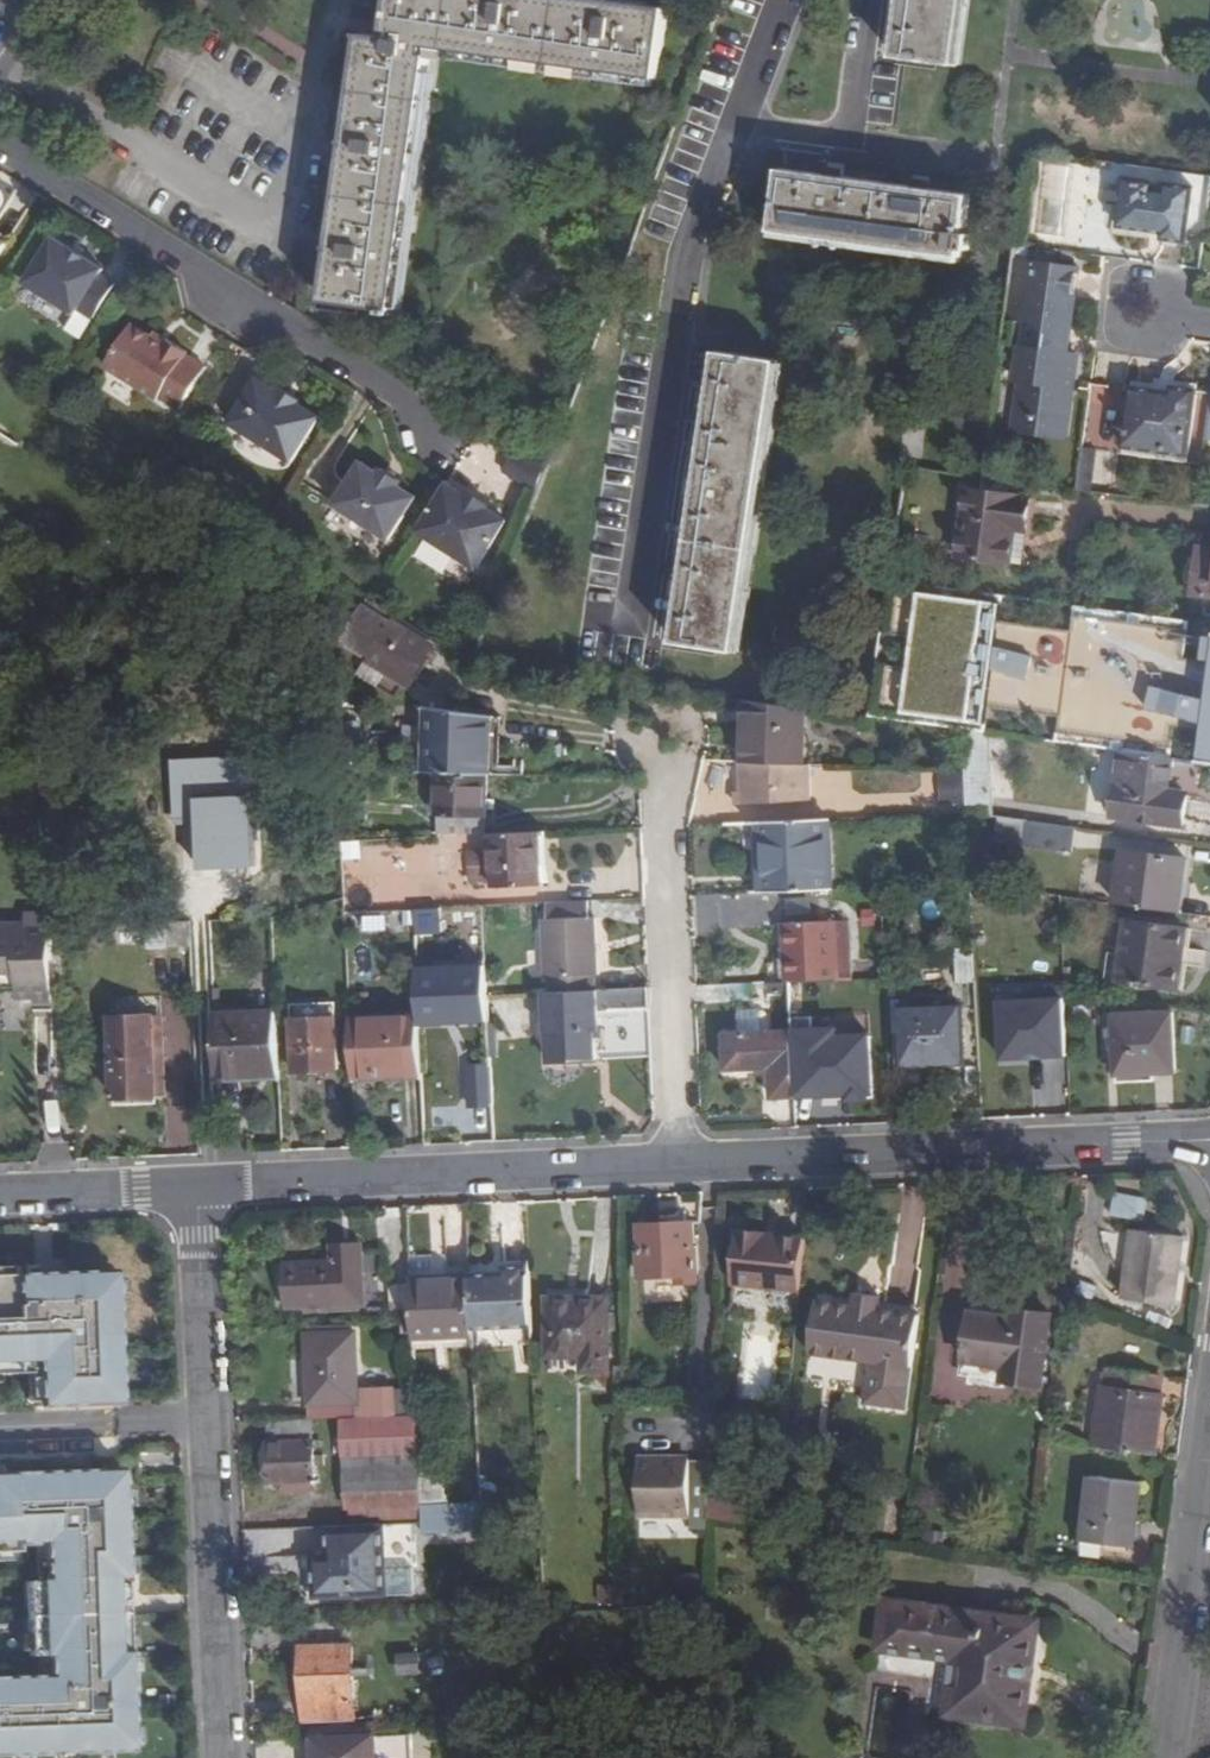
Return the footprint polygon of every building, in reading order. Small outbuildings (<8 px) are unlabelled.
[(394,312),(430,47),(654,80),(664,12),(575,0),(390,0),(389,14),(379,13),(377,27),(387,29),(385,41),(375,40),(360,38),(324,302),(394,312)] [(901,59),(961,69),(971,0),(909,0),(901,59)] [(387,29),(377,27),(375,40),(385,41),(387,29)] [(430,47),(394,312),(402,313),(438,59),(653,89),(654,80),(430,47)] [(1041,163),(1038,238),(1065,239),(1066,209),(1075,209),(1077,164),(1041,163)] [(784,174),(775,235),(965,264),(973,202),(784,174)] [(1123,183),(1116,231),(1149,235),(1150,228),(1161,230),(1160,239),(1184,242),(1191,193),(1123,183)] [(103,270),(52,239),(26,280),(93,322),(114,286),(99,277),(103,270)] [(1076,252),(1062,250),(1061,261),(1075,262),(1076,252)] [(1020,347),(1015,384),(1026,384),(1027,389),(1019,399),(1028,406),(1030,413),(1026,414),(1030,425),(1034,423),(1045,427),(1068,430),(1079,356),(1064,354),(1063,346),(1065,336),(1068,329),(1070,322),(1072,315),(1073,307),(1073,300),(1077,299),(1081,268),(1033,261),(1023,321),(1037,323),(1038,324),(1038,325),(1039,326),(1041,327),(1042,328),(1043,328),(1044,329),(1046,330),(1047,330),(1044,350),(1020,347)] [(162,348),(151,342),(131,329),(105,371),(156,405),(159,401),(179,413),(205,371),(185,359),(188,355),(167,342),(165,344),(162,348)] [(154,337),(151,342),(162,348),(165,344),(154,337)] [(713,357),(673,649),(735,658),(774,366),(713,357)] [(299,409),(278,395),(256,382),(229,428),(291,467),(319,421),(299,409)] [(1015,384),(1007,428),(1032,431),(1030,425),(1026,414),(1030,413),(1028,406),(1019,399),(1027,389),(1026,384),(1015,384)] [(1133,388),(1126,448),(1187,455),(1196,390),(1175,388),(1173,397),(1162,396),(1163,392),(1133,388)] [(278,395),(299,409),(301,405),(280,392),(278,395)] [(1067,438),(1068,430),(1045,427),(1034,423),(1030,425),(1032,431),(1007,428),(1007,430),(1067,438)] [(1097,451),(1083,449),(1078,490),(1091,491),(1097,451)] [(548,470),(518,452),(505,475),(538,495),(548,470)] [(378,473),(376,477),(359,467),(332,511),(387,545),(415,502),(397,491),(399,487),(378,473)] [(986,478),(984,494),(1032,500),(1035,484),(986,478)] [(507,524),(447,486),(446,488),(417,534),(476,572),(507,524)] [(1034,500),(1032,500),(984,494),(970,493),(960,558),(1012,565),(1018,531),(1029,532),(1034,500)] [(1200,551),(1196,586),(1209,587),(1209,552),(1200,551)] [(906,705),(1209,749),(1209,647),(918,607),(906,705)] [(432,641),(395,619),(390,627),(388,625),(370,656),(413,681),(430,651),(427,649),(432,641)] [(751,704),(744,703),(735,766),(741,767),(742,767),(751,704)] [(742,767),(797,769),(805,711),(751,704),(742,767)] [(491,720),(431,712),(434,778),(435,778),(483,778),(493,779),(492,730),(491,720)] [(503,730),(492,730),(493,779),(505,779),(503,730)] [(964,731),(966,777),(968,817),(992,820),(996,736),(964,731)] [(248,779),(266,779),(264,733),(247,733),(248,779)] [(1155,757),(1124,753),(1116,816),(1184,826),(1188,794),(1169,792),(1173,760),(1155,757)] [(743,794),(744,808),(818,802),(816,770),(797,769),(742,767),(741,767),(743,794)] [(966,771),(941,772),(942,806),(967,806),(966,771)] [(435,778),(437,842),(485,841),(483,778),(435,778)] [(238,866),(256,866),(254,802),(201,805),(204,875),(238,874),(238,866)] [(834,893),(831,822),(762,824),(765,896),(834,893)] [(765,896),(762,824),(752,825),(755,897),(765,896)] [(1077,831),(1030,824),(1026,848),(1074,854),(1077,831)] [(541,875),(539,838),(491,841),(495,895),(542,893),(541,875)] [(548,874),(547,838),(539,838),(541,875),(548,874)] [(344,846),(344,839),(329,840),(329,854),(345,852),(344,846)] [(378,901),(376,840),(348,841),(350,902),(378,901)] [(1178,880),(1185,881),(1187,860),(1125,853),(1118,904),(1174,911),(1178,880)] [(1188,882),(1185,881),(1178,880),(1174,911),(1185,912),(1188,882)] [(589,905),(552,907),(552,924),(590,923),(589,905)] [(25,918),(26,927),(0,929),(0,993),(19,993),(19,1003),(38,1002),(38,1005),(55,1005),(51,916),(25,918)] [(1128,949),(1123,982),(1179,990),(1188,928),(1131,921),(1128,949)] [(577,996),(595,995),(594,981),(598,981),(596,923),(590,923),(552,924),(547,924),(549,983),(553,982),(554,997),(557,996),(577,996)] [(785,926),(789,984),(792,984),(838,981),(836,923),(785,926)] [(975,983),(974,954),(960,955),(961,984),(975,983)] [(487,971),(418,973),(420,1019),(420,1027),(490,1024),(489,999),(487,971)] [(769,998),(792,997),(792,985),(769,986),(769,998)] [(1065,992),(999,996),(1004,1059),(1027,1059),(1025,1053),(1047,1052),(1048,1058),(1068,1056),(1065,992)] [(577,998),(577,1011),(578,1016),(548,1017),(550,1064),(598,1063),(598,1041),(597,1034),(601,1034),(600,1016),(650,1014),(649,993),(609,995),(609,997),(577,998)] [(577,996),(557,996),(558,1007),(565,1007),(565,1012),(577,1011),(577,998),(577,996)] [(898,1035),(904,1035),(906,1066),(963,1063),(960,1009),(903,1012),(903,1004),(896,1004),(898,1035)] [(218,1083),(280,1080),(277,1008),(215,1010),(218,1083)] [(758,1013),(739,1013),(740,1035),(760,1034),(758,1013)] [(1173,1014),(1113,1017),(1116,1083),(1153,1082),(1153,1074),(1176,1073),(1173,1014)] [(352,1022),(354,1079),(422,1076),(420,1027),(420,1019),(352,1022)] [(154,1022),(157,1102),(166,1102),(163,1021),(154,1022)] [(114,1104),(157,1102),(154,1022),(110,1024),(114,1104)] [(336,1024),(292,1026),(295,1077),(339,1074),(336,1024)] [(774,1099),(797,1098),(797,1095),(795,1058),(794,1032),(760,1034),(740,1035),(726,1036),(728,1071),(772,1069),(774,1099)] [(873,1054),(795,1058),(797,1095),(874,1089),(873,1054)] [(491,1074),(471,1075),(473,1111),(493,1109),(491,1074)] [(157,1102),(114,1104),(114,1112),(158,1110),(157,1102)] [(1117,1192),(1113,1215),(1138,1218),(1141,1195),(1117,1192)] [(699,1248),(696,1248),(694,1223),(642,1226),(643,1251),(640,1251),(641,1276),(700,1275),(699,1248)] [(1184,1236),(1135,1229),(1125,1297),(1176,1304),(1184,1236)] [(768,1243),(769,1237),(766,1235),(740,1233),(735,1285),(736,1285),(802,1292),(806,1240),(778,1238),(778,1244),(768,1243)] [(363,1240),(327,1242),(328,1257),(282,1260),(284,1308),(366,1305),(363,1240)] [(534,1332),(531,1268),(506,1268),(506,1273),(478,1274),(477,1276),(471,1277),(473,1334),(534,1332)] [(116,1269),(0,1274),(0,1373),(20,1372),(19,1360),(38,1360),(39,1406),(121,1403),(116,1269)] [(437,1281),(412,1281),(413,1318),(414,1344),(473,1341),(473,1334),(471,1277),(437,1277),(437,1281)] [(609,1287),(546,1288),(549,1347),(586,1345),(587,1361),(611,1360),(609,1287)] [(920,1316),(880,1308),(883,1295),(858,1291),(856,1305),(818,1297),(809,1350),(870,1360),(862,1402),(903,1409),(920,1316)] [(1007,1387),(1008,1379),(1044,1384),(1053,1316),(1017,1309),(1016,1319),(975,1313),(967,1375),(995,1378),(994,1386),(1007,1387)] [(307,1335),(310,1421),(344,1419),(398,1417),(397,1390),(358,1391),(355,1334),(307,1335)] [(744,1366),(740,1397),(762,1400),(766,1368),(744,1366)] [(1094,1385),(1087,1447),(1154,1456),(1162,1395),(1160,1395),(1162,1378),(1099,1369),(1097,1386),(1094,1385)] [(398,1417),(344,1419),(346,1458),(393,1457),(394,1476),(347,1478),(348,1509),(423,1506),(417,1416),(398,1417)] [(315,1442),(270,1444),(272,1483),(281,1483),(281,1491),(305,1490),(304,1481),(316,1481),(315,1442)] [(707,1521),(710,1460),(677,1460),(677,1457),(641,1457),(641,1516),(692,1517),(692,1528),(707,1528),(707,1521)] [(132,1751),(122,1469),(0,1473),(0,1552),(18,1551),(18,1544),(43,1543),(45,1582),(29,1583),(32,1654),(47,1654),(48,1675),(0,1677),(0,1756),(132,1751)] [(1146,1483),(1092,1476),(1084,1541),(1137,1549),(1146,1483)] [(423,1524),(424,1536),(507,1533),(506,1504),(423,1506),(423,1524)] [(731,1508),(717,1507),(717,1515),(731,1515),(731,1508)] [(388,1571),(386,1525),(328,1528),(329,1556),(325,1556),(325,1571),(314,1571),(315,1600),(413,1597),(412,1570),(388,1571)] [(411,1525),(396,1525),(396,1533),(411,1533),(411,1525)] [(325,1571),(325,1556),(313,1557),(314,1571),(325,1571)] [(1041,1622),(890,1601),(886,1645),(962,1656),(954,1714),(1028,1724),(1041,1622)] [(301,1649),(304,1726),(355,1723),(352,1647),(301,1649)] [(418,1655),(398,1656),(399,1675),(418,1674),(418,1655)] [(879,1685),(870,1756),(884,1757),(904,1757),(914,1690),(879,1685)] [(314,1738),(315,1757),(414,1757),(413,1734),(314,1738)]
